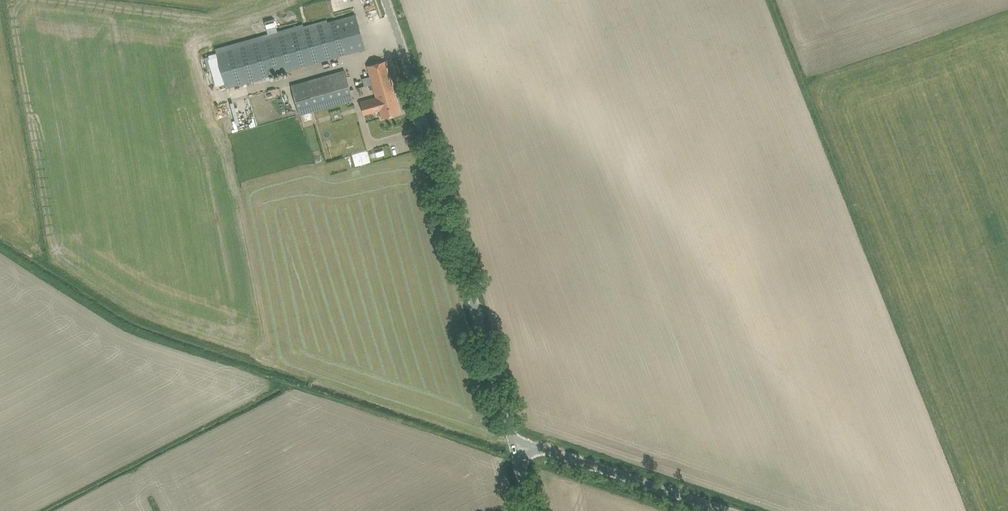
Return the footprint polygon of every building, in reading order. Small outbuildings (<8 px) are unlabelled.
[(217,53),(226,87),(365,48),(356,14),(217,53)] [(266,28),(276,25),(274,19),(265,22),(266,28)] [(385,61),(367,66),(377,99),(370,101),(372,110),(379,108),(382,117),(381,117),(382,118),(401,113),(401,112),(400,112),(385,61)] [(291,84),(299,114),(353,99),(344,69),(291,84)]
